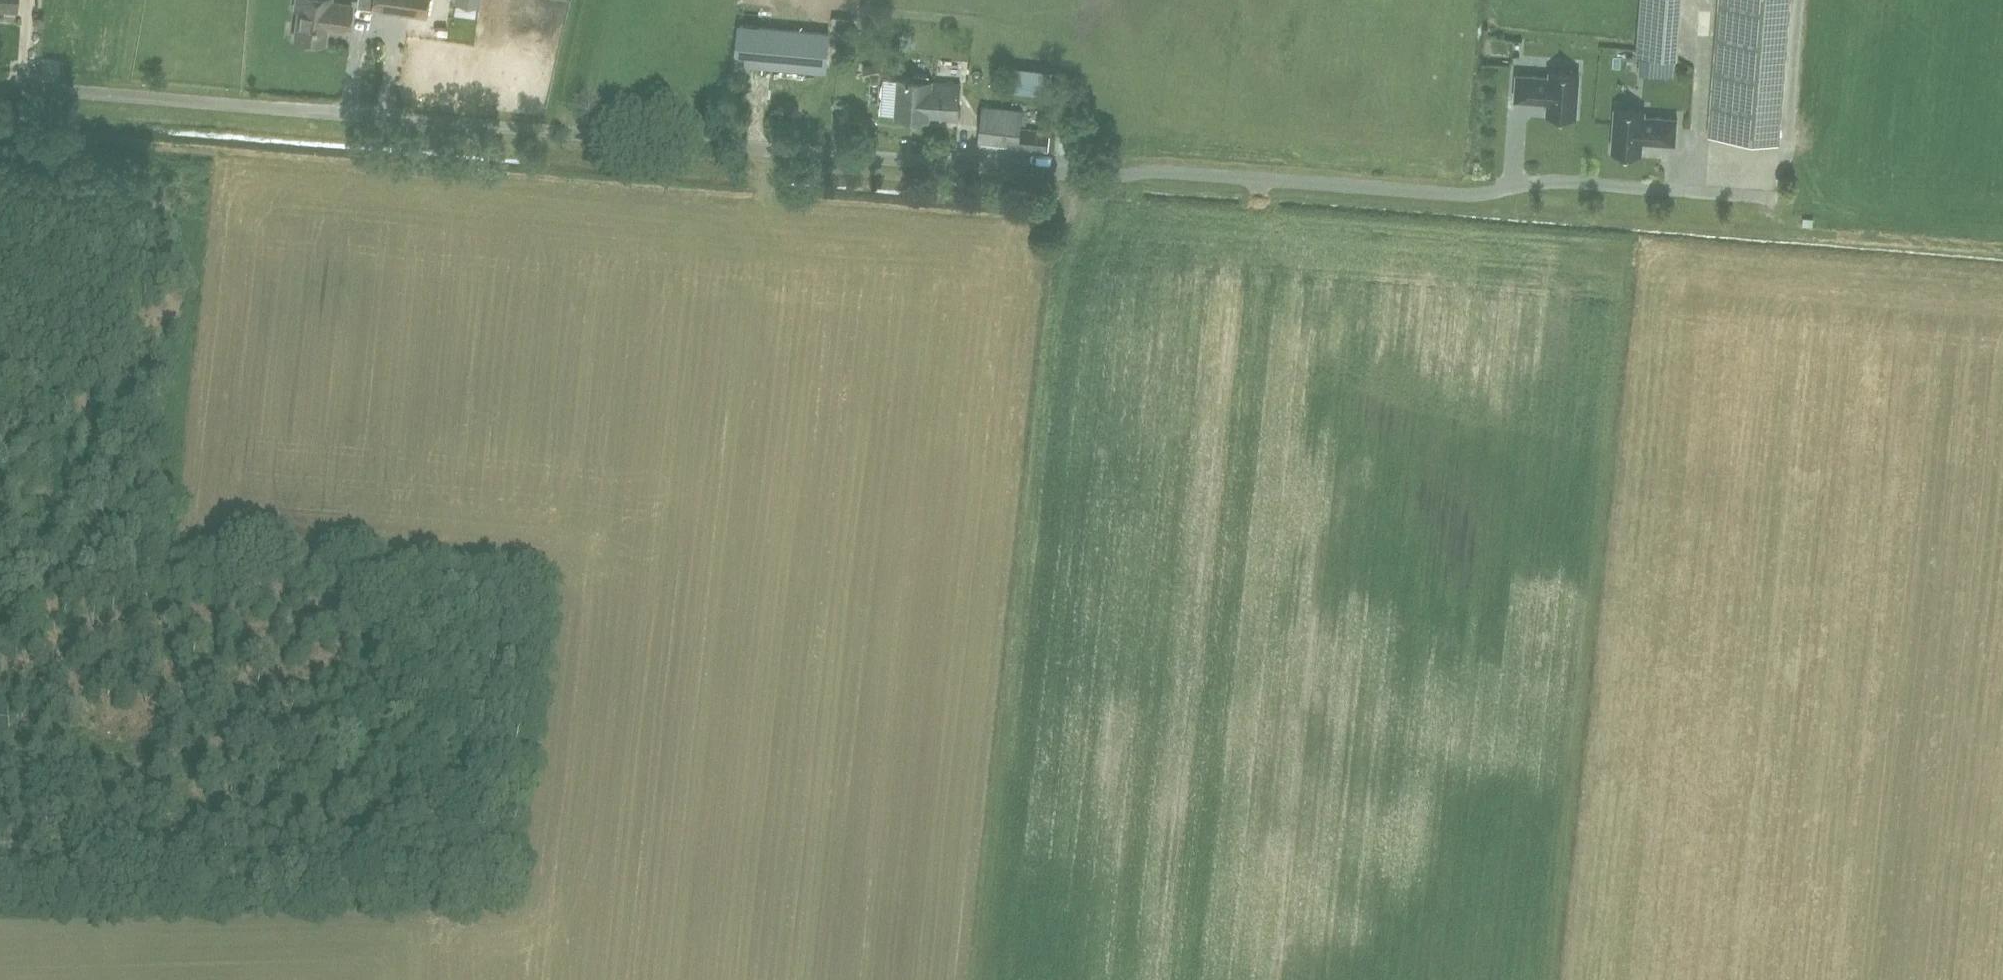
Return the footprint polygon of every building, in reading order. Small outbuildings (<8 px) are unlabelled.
[(17,0),(0,0),(0,8),(17,9),(17,0)] [(352,4),(331,1),(331,0),(296,0),(295,9),(299,9),(295,38),(325,43),(327,27),(349,30),(352,4)] [(428,0),(373,0),(372,7),(426,14),(428,0)] [(1681,0),(1641,0),(1637,54),(1677,57),(1681,0)] [(1789,0),(1720,0),(1710,136),(1778,141),(1789,0)] [(1714,33),(1715,12),(1704,12),(1704,33),(1714,33)] [(829,35),(776,30),(773,64),(826,69),(829,35)] [(1631,57),(1630,72),(1673,75),(1674,60),(1631,57)] [(1551,70),(1550,76),(1516,73),(1514,99),(1548,102),(1547,114),(1575,116),(1579,72),(1551,70)] [(958,118),(961,82),(932,80),(899,77),(897,115),(929,117),(929,116),(958,118)] [(894,109),(894,89),(883,89),(883,108),(894,109)] [(1046,150),(1049,130),(1042,129),(1021,127),(1023,109),(983,105),(979,141),(1019,145),(1019,148),(1038,150),(1046,150)] [(1644,109),(1616,107),(1613,151),(1640,153),(1641,141),(1675,144),(1677,118),(1643,115),(1644,109)]
